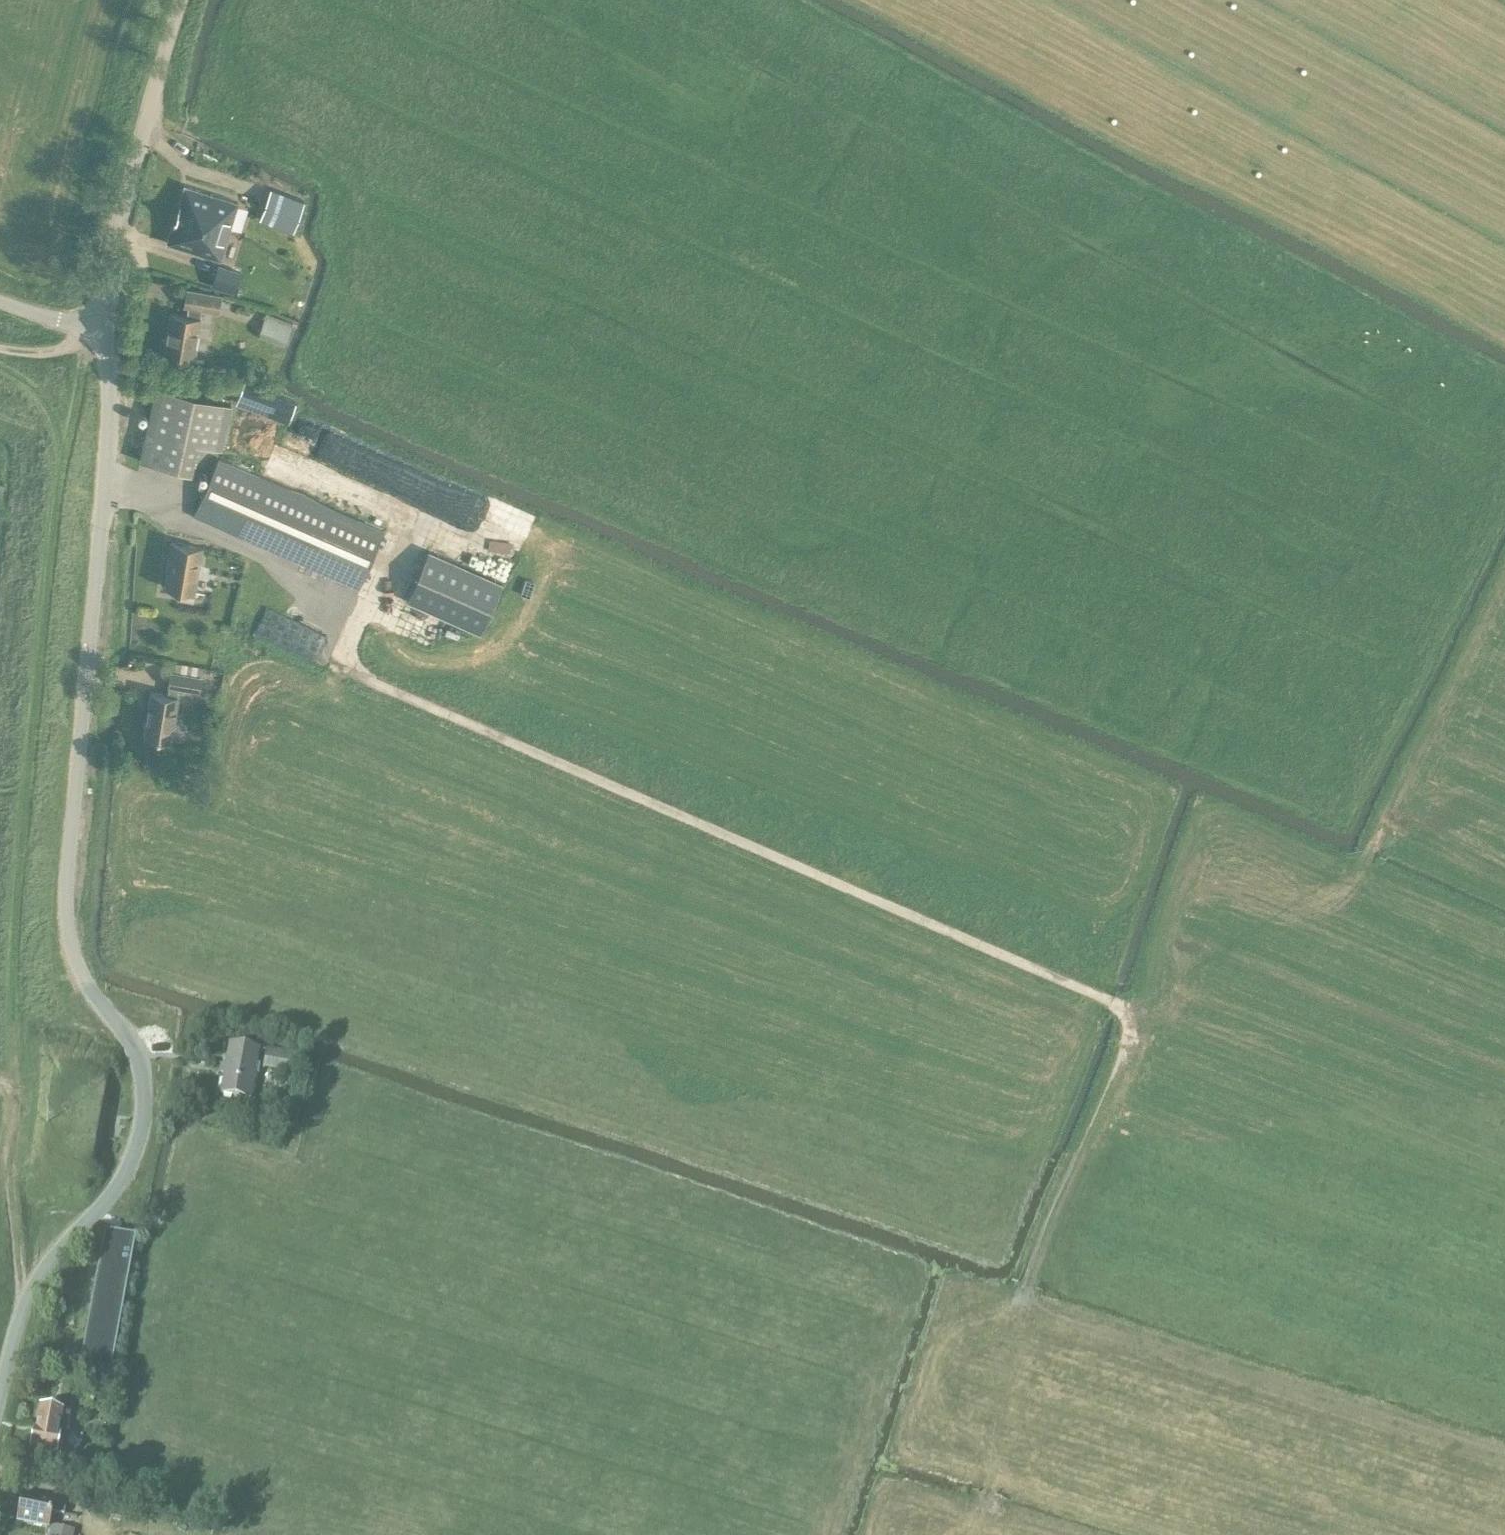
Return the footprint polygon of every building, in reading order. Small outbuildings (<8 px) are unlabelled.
[(178,203),(175,213),(228,230),(237,201),(185,185),(185,184),(184,184),(178,203)] [(303,199),(270,188),(259,218),(292,230),(303,199)] [(228,230),(175,213),(171,223),(172,223),(166,242),(167,242),(219,258),(228,230)] [(210,282),(232,289),(237,272),(216,265),(210,282)] [(163,354),(193,359),(200,317),(199,317),(201,307),(217,310),(220,294),(186,288),(184,304),(188,305),(186,315),(170,312),(163,354)] [(262,312),(256,329),(283,338),(288,321),(262,312)] [(236,400),(288,418),(295,399),(269,390),(271,384),(245,375),(236,400)] [(140,460),(190,471),(197,442),(220,447),(230,402),(156,386),(140,460)] [(193,514),(309,565),(358,587),(383,531),(334,508),(218,457),(193,514)] [(164,586),(194,591),(202,546),(171,541),(167,561),(169,561),(164,586)] [(501,582),(427,550),(406,598),(480,631),(501,582)] [(518,574),(517,598),(530,599),(531,575),(518,574)] [(312,659),(324,634),(266,607),(254,632),(312,659)] [(144,734),(171,738),(179,739),(184,737),(187,733),(189,728),(186,725),(182,721),(174,720),(178,695),(177,695),(179,686),(198,689),(200,675),(170,670),(168,684),(169,684),(167,693),(150,691),(144,734)] [(220,1095),(249,1101),(259,1050),(229,1045),(220,1095)] [(266,1064),(290,1069),(292,1057),(268,1052),(266,1064)] [(79,1372),(108,1377),(134,1237),(105,1232),(79,1372)] [(34,1431),(30,1450),(55,1454),(60,1462),(79,1449),(67,1431),(70,1414),(61,1412),(40,1408),(36,1431),(34,1431)] [(18,1522),(49,1527),(51,1512),(64,1514),(66,1503),(22,1496),(18,1522)] [(76,1530),(52,1525),(50,1534),(75,1534),(76,1530)]
